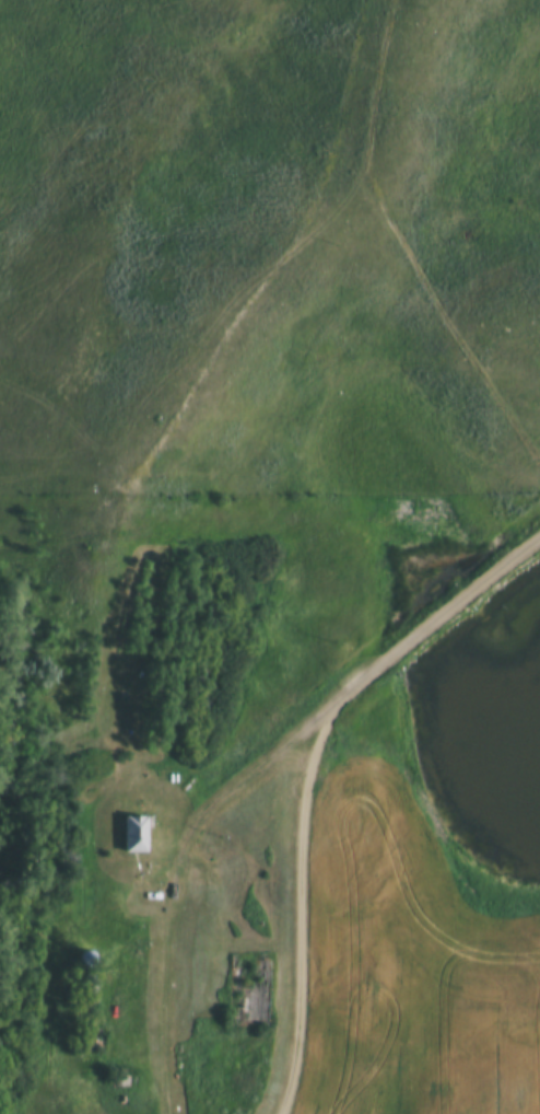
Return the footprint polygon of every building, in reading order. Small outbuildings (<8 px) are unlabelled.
[(119,855),(145,855),(145,820),(119,820),(119,855)]
